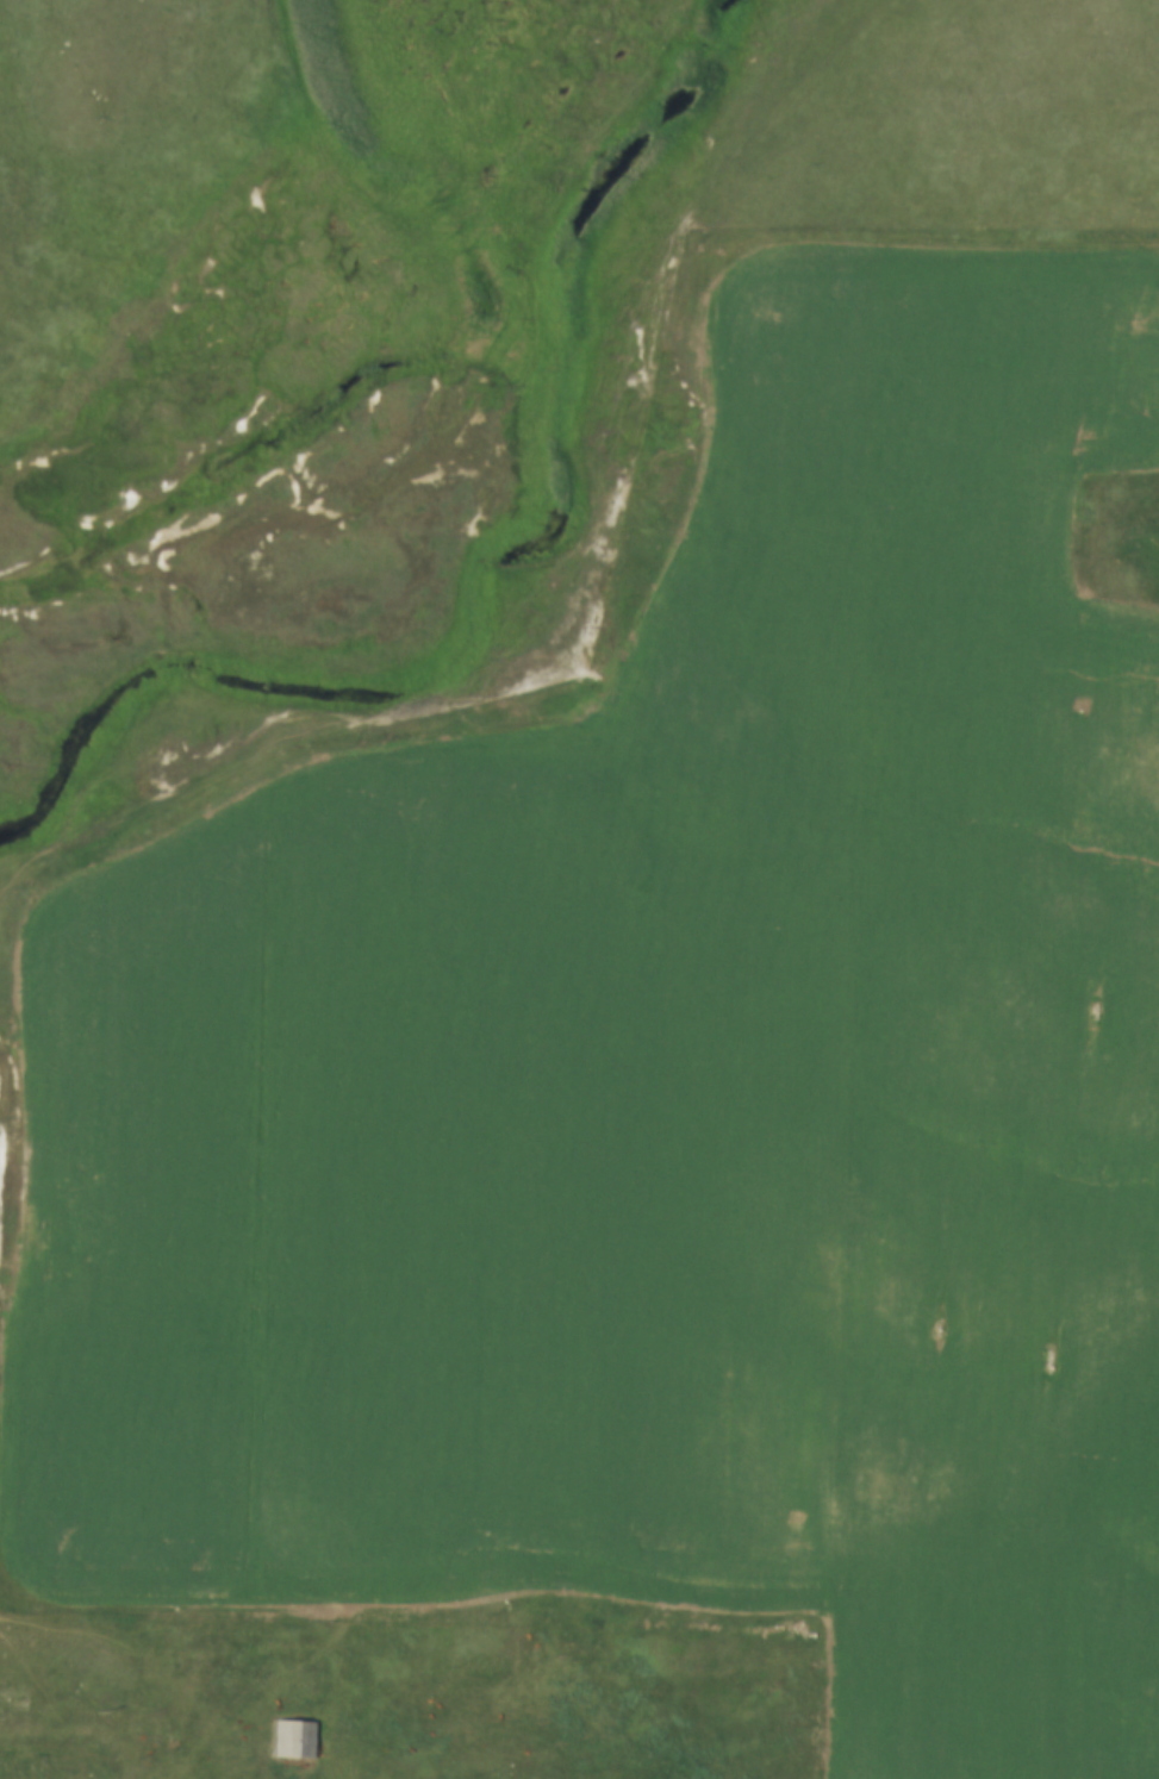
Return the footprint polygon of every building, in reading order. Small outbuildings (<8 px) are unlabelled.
[(308,1759),(309,1721),(267,1721),(267,1758),(308,1759)]
